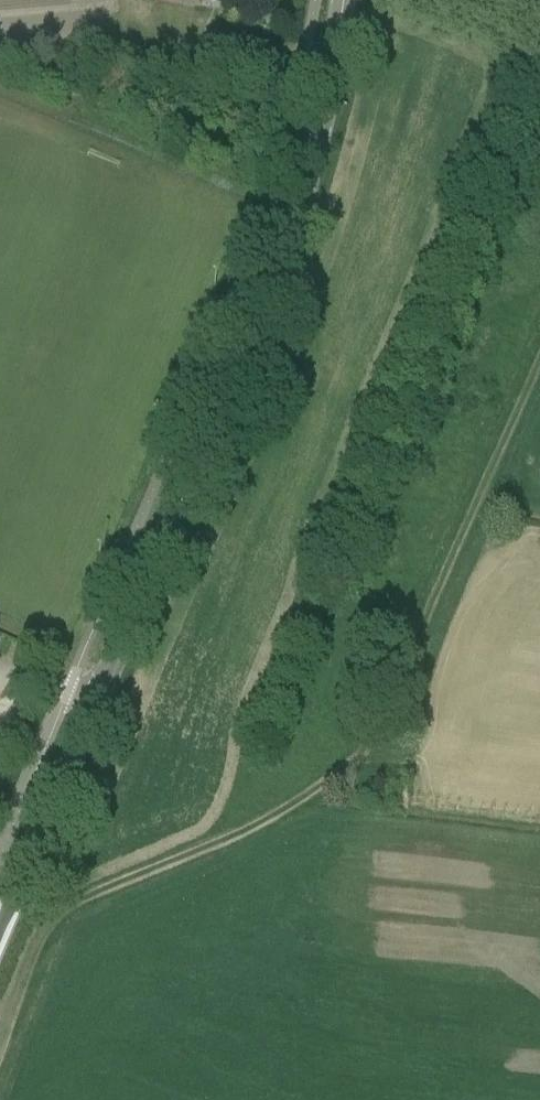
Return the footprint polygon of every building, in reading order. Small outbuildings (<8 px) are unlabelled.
[(228,0),(155,0),(155,2),(201,8),(201,7),(227,11),(228,0)] [(268,92),(271,73),(259,71),(257,91),(268,92)]
